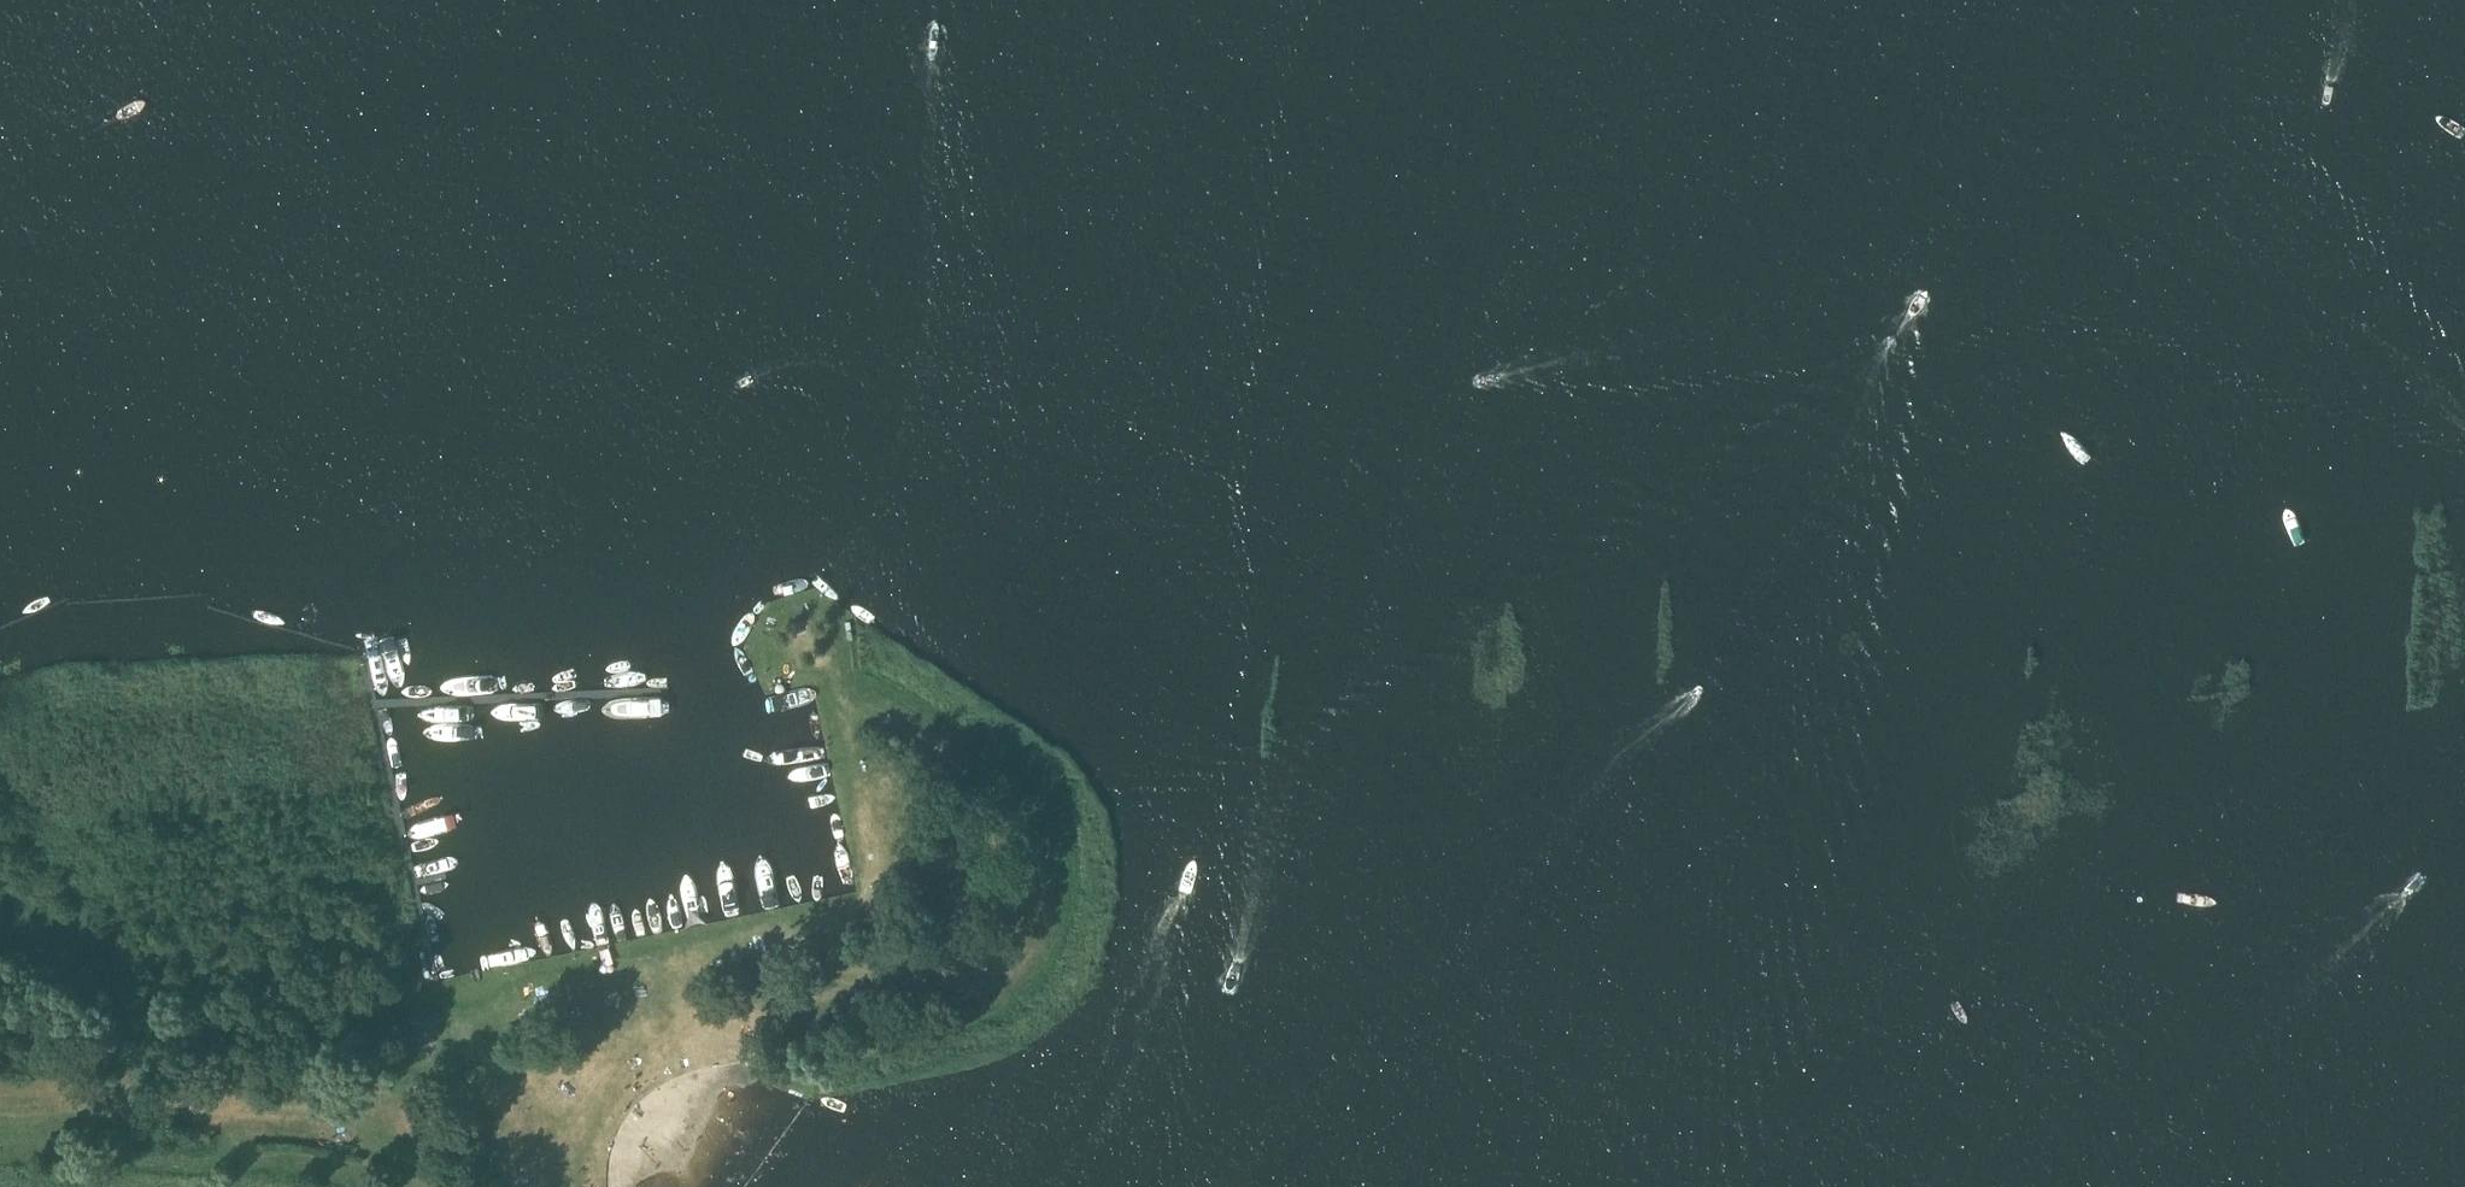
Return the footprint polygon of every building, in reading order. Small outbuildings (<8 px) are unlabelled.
[(429,1041),(433,1027),(415,1021),(410,1035),(429,1041)]
